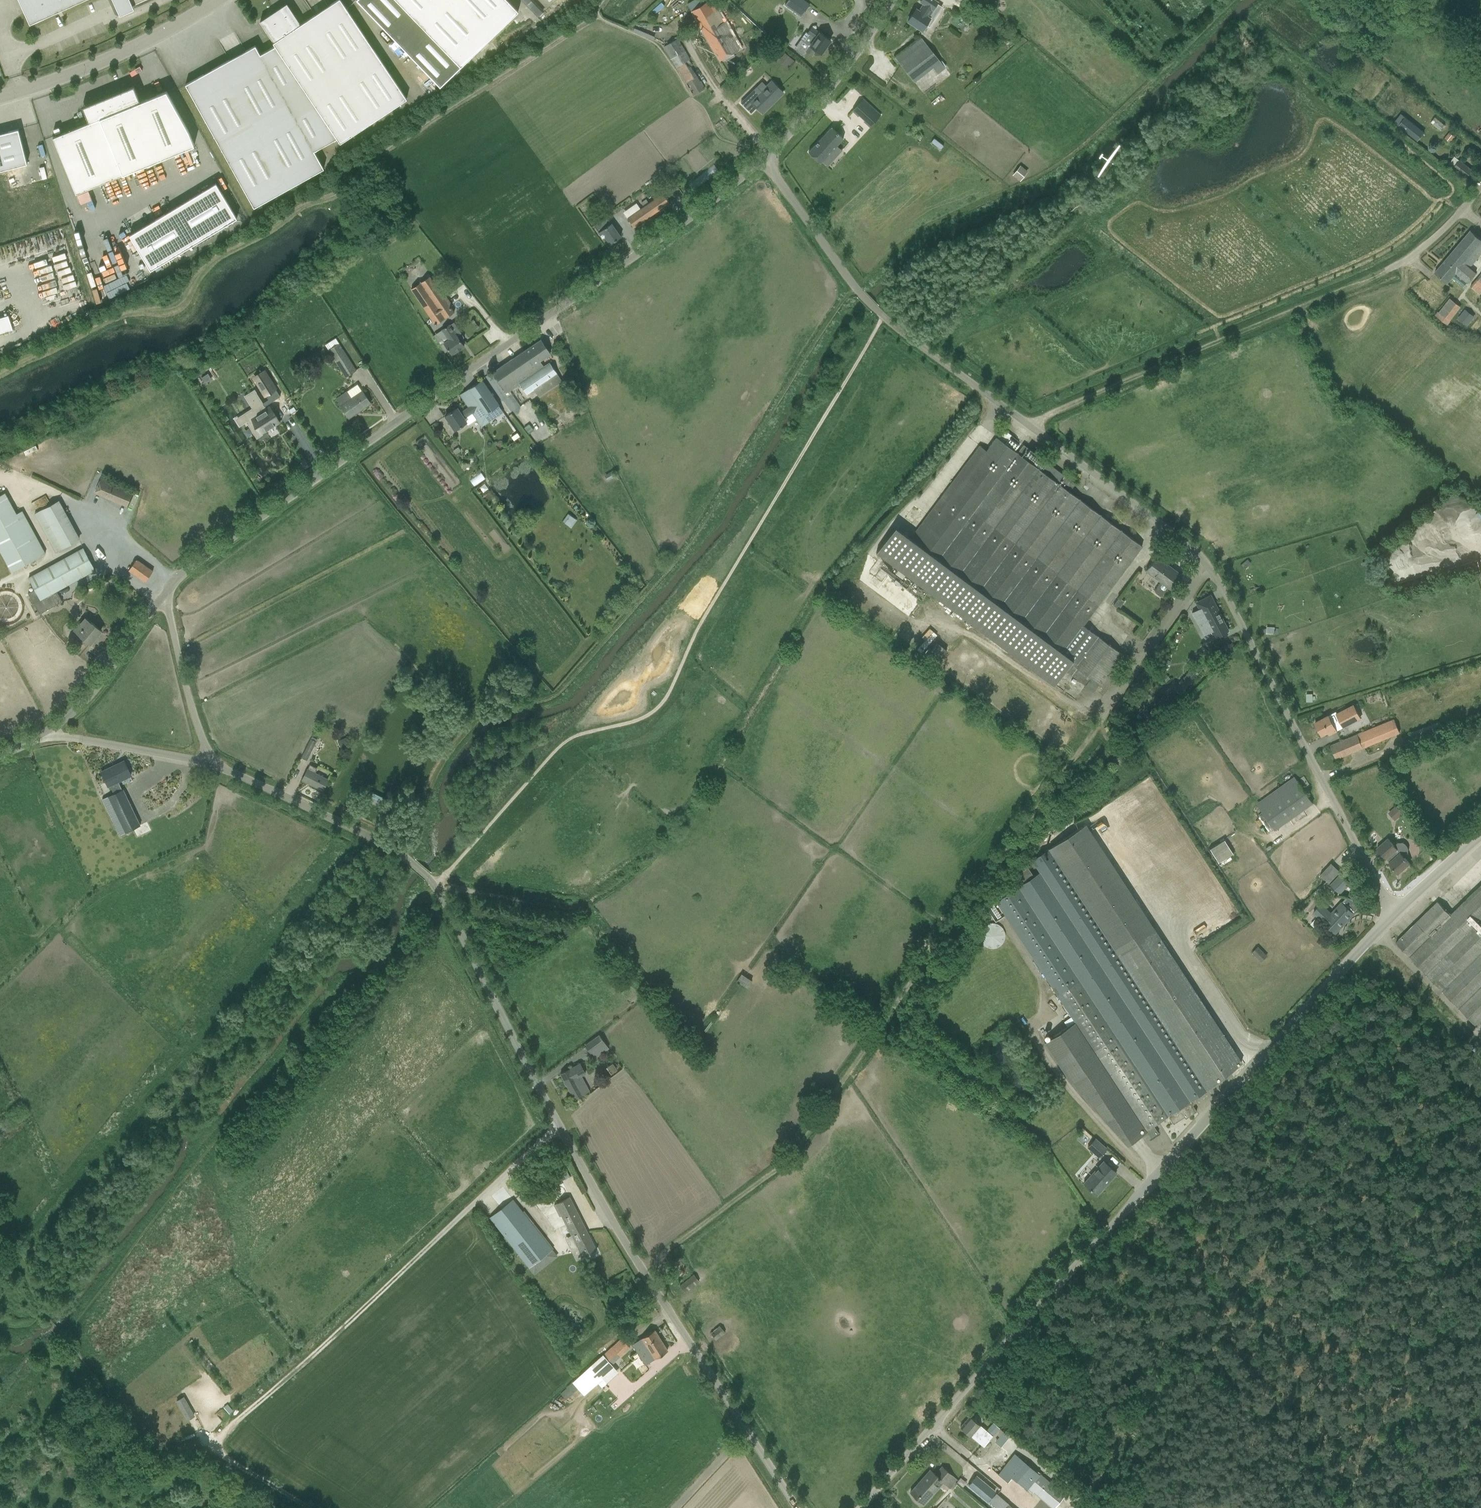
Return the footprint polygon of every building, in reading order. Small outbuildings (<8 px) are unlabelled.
[(30,23),(82,0),(20,0),(30,23)] [(133,5),(145,0),(113,0),(120,15),(134,9),(133,5)] [(341,143),(407,99),(341,0),(337,0),(301,24),(287,3),(260,21),(274,42),(273,42),(275,46),(337,138),(340,143),(341,143)] [(518,11),(507,0),(397,0),(426,30),(405,50),(440,86),(461,67),(518,11)] [(543,12),(532,0),(514,0),(520,6),(524,2),(538,16),(543,12)] [(784,5),(800,16),(809,4),(804,0),(788,0),(784,5)] [(934,0),(921,0),(921,1),(924,3),(919,11),(916,9),(908,21),(923,30),(930,18),(925,15),(934,0)] [(692,11),(720,60),(740,49),(715,5),(713,6),(710,1),(692,11)] [(821,54),(831,40),(812,27),(807,33),(806,32),(801,39),(810,46),(806,51),(812,55),(816,50),(821,54)] [(933,67),(940,62),(922,38),(896,58),(914,82),(933,67)] [(697,76),(694,72),(675,39),(664,46),(681,74),(686,83),(697,76)] [(186,84),(251,202),(254,207),(324,168),(314,151),(337,138),(275,46),(260,54),(256,45),(186,84)] [(785,53),(781,58),(788,64),(790,65),(794,60),(785,53)] [(753,99),(751,101),(762,113),(783,93),(771,80),(763,88),(759,84),(748,94),(753,99)] [(53,137),(76,193),(195,145),(189,130),(167,91),(140,102),(134,87),(83,108),(89,122),(53,137)] [(870,127),(882,117),(867,99),(854,109),(860,115),(861,114),(866,120),(864,121),(870,127)] [(1406,117),(1399,126),(1418,141),(1425,132),(1406,117)] [(815,160),(840,138),(830,126),(804,148),(815,160)] [(10,168),(27,163),(19,129),(0,134),(0,170),(10,168)] [(1455,136),(1450,132),(1445,138),(1450,142),(1455,136)] [(943,145),(934,138),(931,142),(940,149),(943,145)] [(1458,160),(1452,168),(1467,178),(1473,171),(1458,160)] [(1013,175),(1020,181),(1028,171),(1020,165),(1013,175)] [(216,183),(130,234),(151,269),(237,218),(216,183)] [(88,190),(77,193),(80,203),(91,199),(88,190)] [(669,202),(668,200),(662,193),(659,195),(656,192),(653,194),(655,198),(649,203),(646,199),(641,202),(644,206),(640,209),(627,218),(634,227),(669,202)] [(610,244),(621,236),(607,216),(594,225),(599,231),(598,231),(603,239),(605,237),(610,244)] [(394,236),(389,227),(378,234),(384,243),(394,236)] [(1435,273),(1448,283),(1457,273),(1467,282),(1476,272),(1471,266),(1480,254),(1480,240),(1470,231),(1435,272),(1435,273)] [(1480,292),(1480,275),(1471,286),(1480,294),(1480,292)] [(430,276),(411,288),(435,324),(454,311),(430,276)] [(1439,312),(1450,320),(1461,306),(1450,297),(1439,312)] [(1465,309),(1458,318),(1468,326),(1475,316),(1465,309)] [(452,354),(464,346),(450,324),(442,329),(448,339),(444,342),(452,354)] [(550,354),(541,339),(493,372),(507,392),(520,384),(527,394),(534,389),(539,396),(562,380),(550,361),(544,365),(540,360),(550,354)] [(357,370),(339,342),(328,350),(346,377),(357,370)] [(309,380),(312,368),(307,366),(304,379),(309,380)] [(276,389),(272,383),(264,370),(254,376),(262,389),(266,395),(276,389)] [(446,416),(455,430),(467,422),(468,423),(476,418),(481,426),(503,411),(482,380),(460,394),(469,407),(460,413),(457,408),(446,416)] [(249,440),(250,441),(282,420),(282,419),(279,421),(277,418),(277,417),(276,417),(272,411),(273,411),(273,410),(272,411),(271,409),(269,411),(255,389),(245,396),(245,397),(246,396),(254,408),(244,415),(246,414),(249,420),(248,421),(249,423),(248,424),(248,425),(250,424),(257,435),(249,440)] [(349,417),(370,403),(361,390),(351,397),(347,390),(336,398),(341,404),(340,404),(349,417)] [(997,437),(987,450),(980,445),(911,538),(896,526),(876,552),(1054,685),(1065,670),(1073,659),(1063,652),(1083,625),(1142,546),(1069,491),(1075,483),(1023,444),(1017,452),(997,437)] [(36,445),(24,451),(26,455),(38,449),(36,445)] [(612,471),(604,475),(607,481),(615,477),(612,471)] [(95,492),(127,505),(133,492),(101,479),(95,492)] [(46,553),(22,510),(17,513),(5,492),(0,495),(0,550),(12,572),(46,553)] [(56,552),(79,540),(58,501),(35,513),(56,552)] [(570,515),(564,523),(572,528),(577,520),(570,515)] [(57,590),(95,569),(84,548),(29,578),(35,589),(28,593),(40,614),(63,601),(57,590)] [(1157,557),(1151,565),(1146,571),(1161,582),(1155,590),(1156,592),(1160,595),(1162,596),(1169,587),(1170,588),(1180,574),(1167,565),(1168,565),(1157,557)] [(129,570),(145,581),(153,571),(137,559),(129,570)] [(1213,640),(1227,633),(1218,614),(1209,597),(1194,605),(1204,624),(1199,627),(1203,635),(1209,633),(1209,634),(1210,634),(1213,640)] [(90,643),(101,630),(85,616),(74,630),(76,631),(71,636),(72,639),(78,645),(81,644),(83,643),(85,639),(89,642),(90,643)] [(1063,652),(1073,659),(1078,663),(1098,636),(1083,625),(1063,652)] [(917,649),(921,653),(937,635),(930,628),(921,637),(925,640),(917,649)] [(1098,636),(1078,663),(1075,667),(1087,675),(1101,686),(1124,655),(1098,636)] [(1082,682),(1087,675),(1075,667),(1078,663),(1073,659),(1065,670),(1082,682)] [(1336,714),(1330,717),(1329,715),(1315,723),(1322,735),(1328,732),(1330,734),(1337,730),(1337,729),(1343,727),(1362,718),(1354,703),(1336,713),(1336,714)] [(1400,733),(1395,719),(1331,745),(1336,759),(1346,755),(1349,763),(1358,759),(1367,755),(1364,748),(1400,733)] [(342,739),(346,747),(351,744),(347,737),(342,739)] [(310,738),(301,757),(307,760),(316,741),(310,738)] [(1124,764),(1120,756),(1113,759),(1117,767),(1124,764)] [(125,759),(100,770),(109,787),(111,786),(114,793),(102,798),(120,834),(133,828),(141,824),(124,788),(122,789),(118,781),(132,775),(125,759)] [(323,790),(327,781),(329,778),(315,772),(318,768),(310,764),(308,768),(302,780),(323,790)] [(1271,832),(1275,829),(1275,830),(1305,809),(1313,803),(1299,783),(1295,779),(1258,805),(1263,813),(1259,816),(1271,832)] [(1402,813),(1396,807),(1396,806),(1388,813),(1395,821),(1402,814),(1402,813)] [(1031,860),(1032,862),(1040,873),(1034,877),(1028,867),(1018,873),(1025,883),(1015,890),(1013,887),(1007,891),(1006,890),(994,898),(1075,1021),(1043,1041),(1072,1085),(1126,1143),(1140,1134),(1145,1141),(1158,1133),(1154,1125),(1168,1116),(1173,1124),(1184,1117),(1186,1118),(1197,1111),(1190,1101),(1207,1090),(1242,1063),(1236,1055),(1153,929),(1086,827),(1084,825),(1031,860)] [(1219,862),(1233,853),(1224,838),(1209,848),(1219,862)] [(1407,846),(1403,843),(1398,843),(1394,846),(1388,839),(1377,849),(1398,873),(1410,863),(1405,858),(1408,854),(1408,849),(1407,846)] [(1331,862),(1321,873),(1330,881),(1340,870),(1331,862)] [(1351,881),(1342,873),(1332,884),(1341,892),(1351,881)] [(1403,935),(1396,942),(1425,973),(1477,1025),(1480,1023),(1480,1024),(1480,889),(1452,916),(1438,901),(1403,935)] [(1359,908),(1358,906),(1358,905),(1357,903),(1355,902),(1354,901),(1353,900),(1352,899),(1350,898),(1349,897),(1347,897),(1343,901),(1342,900),(1331,911),(1322,902),(1313,912),(1336,933),(1354,913),(1359,908)] [(990,922),(981,943),(998,950),(1007,929),(990,922)] [(742,974),(738,980),(747,986),(751,980),(742,974)] [(598,1037),(587,1045),(592,1052),(603,1044),(598,1037)] [(570,1069),(570,1068),(561,1073),(574,1099),(589,1090),(581,1075),(585,1073),(580,1063),(570,1069)] [(1106,1149),(1099,1142),(1095,1138),(1088,1147),(1099,1157),(1106,1149)] [(1075,1175),(1083,1182),(1097,1194),(1116,1172),(1102,1160),(1092,1172),(1084,1165),(1075,1175)] [(569,1196),(556,1203),(555,1203),(582,1258),(597,1250),(569,1196)] [(512,1199),(490,1216),(530,1268),(552,1250),(512,1199)] [(711,1332),(716,1338),(725,1332),(720,1325),(711,1332)] [(668,1351),(655,1330),(639,1339),(645,1349),(648,1347),(655,1359),(668,1351)] [(622,1338),(604,1355),(612,1364),(630,1347),(622,1338)] [(566,1399),(573,1393),(576,1396),(581,1392),(573,1382),(567,1388),(560,1394),(566,1399)] [(177,1398),(186,1419),(194,1415),(186,1395),(177,1398)] [(994,1422),(987,1430),(981,1425),(981,1426),(970,1416),(961,1427),(984,1446),(992,1436),(993,1436),(998,1431),(999,1432),(1001,1430),(996,1426),(997,1424),(994,1422)] [(1050,1479),(1049,1481),(1046,1478),(1047,1476),(1042,1472),(1040,1474),(1024,1460),(1019,1466),(1011,1458),(998,1474),(1007,1482),(1011,1477),(1022,1486),(1024,1484),(1053,1507),(1055,1507),(1067,1493),(1050,1479)] [(950,1489),(958,1480),(942,1467),(936,1474),(930,1469),(911,1492),(925,1504),(943,1483),(950,1489)] [(968,1485),(987,1501),(996,1491),(976,1475),(968,1485)] [(997,1507),(1005,1507),(1009,1503),(996,1493),(989,1501),(997,1507)]
